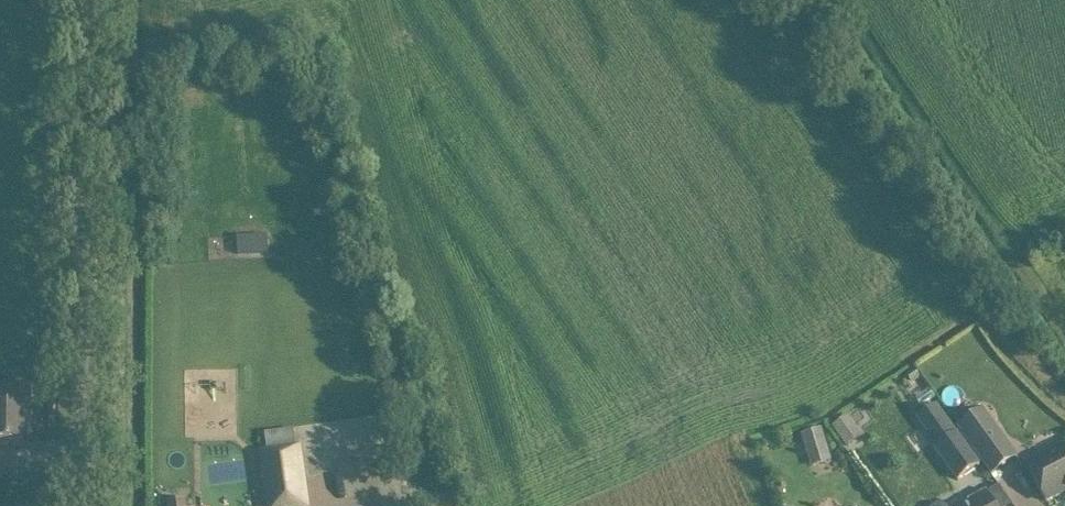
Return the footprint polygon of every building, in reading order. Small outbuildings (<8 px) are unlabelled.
[(1,439),(23,439),(24,409),(30,409),(30,386),(0,386),(0,439),(1,439)] [(936,404),(918,417),(939,446),(935,448),(959,480),(980,465),(936,404)] [(984,409),(959,427),(992,473),(1017,455),(984,409)] [(847,416),(834,425),(843,437),(855,428),(847,416)] [(823,427),(804,433),(814,464),(833,458),(823,427)] [(1026,461),(1047,501),(1064,492),(1064,441),(1026,461)] [(263,482),(266,505),(310,505),(306,476),(263,482)] [(987,491),(969,500),(971,505),(970,505),(995,505),(987,491)] [(185,498),(169,500),(169,505),(186,505),(185,498)]
